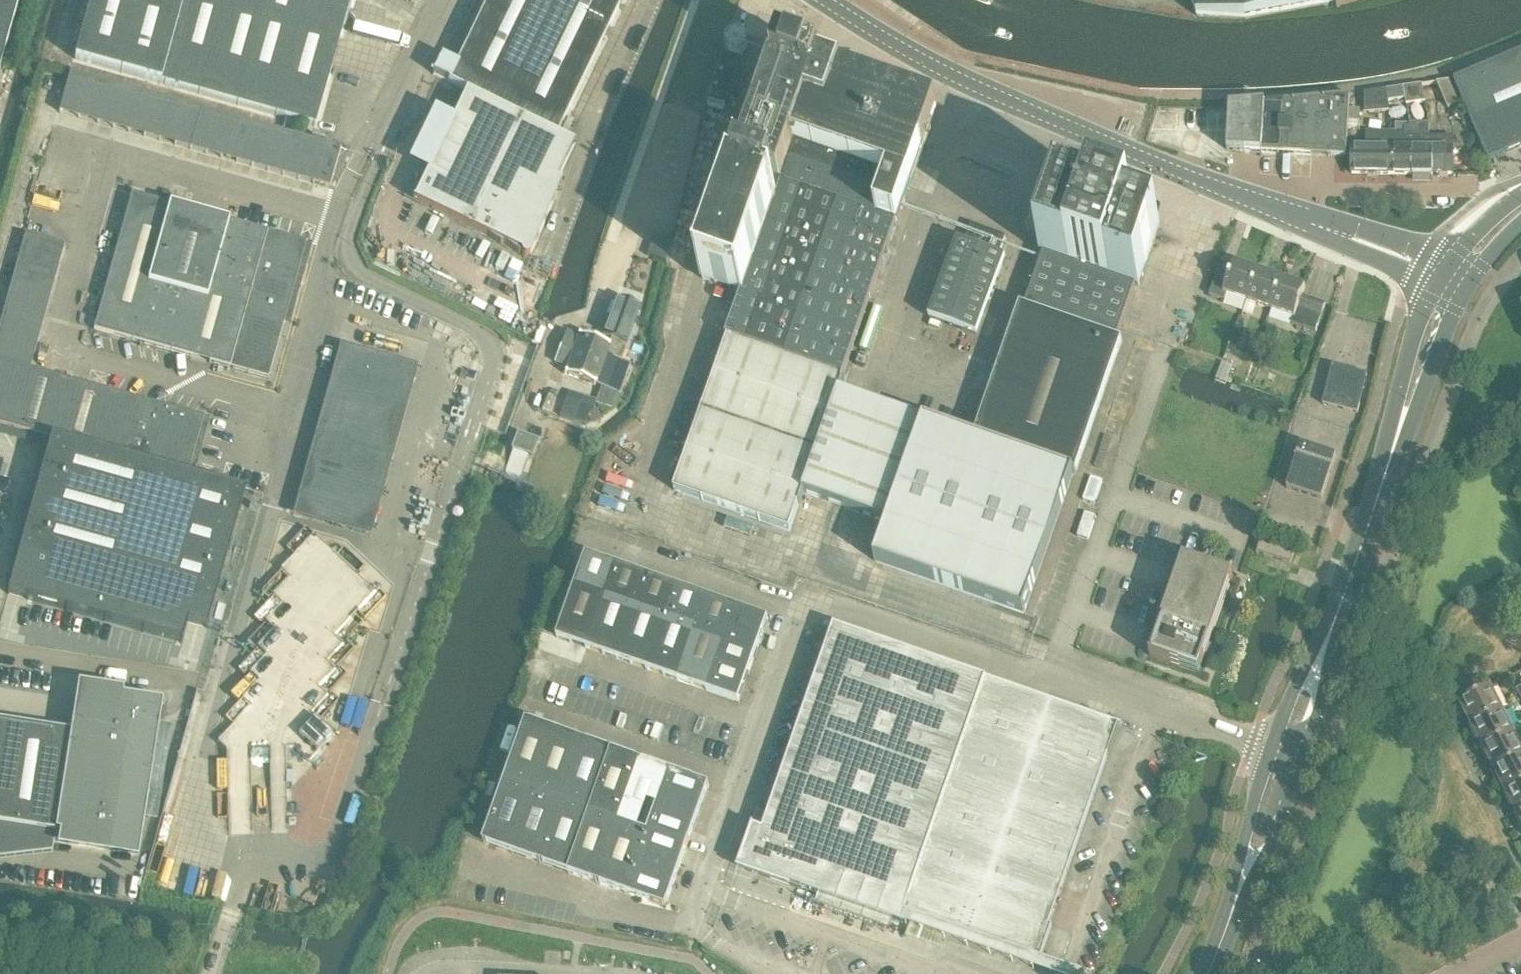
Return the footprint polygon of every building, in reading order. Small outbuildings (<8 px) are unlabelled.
[(0,66),(19,0),(0,0),(0,66)] [(350,0),(91,0),(74,60),(315,127),(350,0)] [(605,36),(622,0),(488,0),(447,84),(465,92),(411,201),(485,237),(499,247),(499,245),(500,244),(503,246),(517,255),(518,254),(518,253),(519,253),(519,254),(519,255),(520,256),(520,257),(522,258),(523,258),(525,258),(526,258),(527,257),(528,256),(529,256),(553,200),(548,198),(574,144),(556,136),(605,36)] [(1196,17),(1245,20),(1317,7),(1334,4),(1335,6),(1359,0),(1189,0),(1196,17)] [(844,377),(910,187),(937,108),(822,69),(823,66),(819,65),(826,48),(807,41),(801,58),(781,51),(701,280),(742,294),(674,491),(789,531),(799,505),(800,505),(804,494),(840,393),(845,377),(844,377)] [(1489,65),(1520,139),(1520,51),(1489,65)] [(1520,147),(1520,139),(1489,65),(1454,80),(1488,161),(1520,147)] [(726,102),(738,71),(724,66),(712,97),(726,102)] [(329,189),(340,150),(70,73),(59,113),(329,189)] [(1448,108),(1459,104),(1449,80),(1437,82),(1448,108)] [(1404,106),(1423,103),(1420,85),(1401,88),(1402,97),(1403,99),(1404,106)] [(1386,102),(1403,99),(1402,97),(1401,88),(1385,91),(1386,102)] [(1387,111),(1386,102),(1385,91),(1364,94),(1363,113),(1387,111)] [(1224,151),(1343,158),(1348,96),(1227,107),(1224,151)] [(1389,176),(1410,176),(1409,124),(1397,124),(1397,133),(1389,133),(1389,176)] [(1428,139),(1415,139),(1415,124),(1409,124),(1410,176),(1430,176),(1428,139)] [(1370,176),(1389,176),(1389,133),(1363,133),(1363,149),(1349,148),(1349,175),(1370,175),(1370,176)] [(1430,176),(1450,176),(1450,139),(1428,139),(1430,176)] [(1075,475),(1122,342),(1116,340),(1135,288),(1139,289),(1160,229),(1129,218),(1139,189),(1118,181),(1111,201),(1093,194),(1089,204),(1060,194),(1040,254),(1043,255),(1024,308),(1020,307),(973,440),(1073,474),(1075,475)] [(267,380),(306,244),(131,194),(92,330),(267,380)] [(998,257),(1006,238),(973,226),(966,245),(958,242),(929,319),(976,336),(1005,260),(998,257)] [(50,439),(186,477),(187,476),(203,418),(30,369),(64,247),(25,236),(0,323),(0,425),(50,439)] [(1247,303),(1258,272),(1234,263),(1231,273),(1219,269),(1210,296),(1225,302),(1227,296),(1247,303)] [(1271,311),(1282,280),(1258,272),(1247,303),(1271,311)] [(1304,330),(1314,302),(1302,298),(1305,288),(1282,280),(1271,311),(1293,319),(1291,325),(1304,330)] [(565,332),(554,363),(555,363),(567,367),(564,374),(594,385),(595,386),(595,385),(600,387),(600,390),(597,397),(595,401),(595,403),(596,404),(612,409),(617,394),(619,394),(629,365),(620,361),(640,308),(616,299),(602,336),(611,339),(608,346),(608,345),(607,345),(596,341),(579,335),(578,335),(578,337),(565,332)] [(1316,334),(1326,306),(1314,302),(1304,330),(1316,334)] [(1358,415),(1368,377),(1333,367),(1323,406),(1358,415)] [(330,380),(298,496),(344,509),(376,393),(330,380)] [(568,392),(559,416),(585,425),(591,408),(593,409),(595,403),(595,401),(568,392)] [(1073,474),(973,440),(840,393),(804,494),(888,523),(875,561),(1024,613),(1073,474)] [(516,436),(510,450),(511,450),(512,451),(527,456),(531,458),(538,441),(537,440),(517,433),(516,436)] [(20,548),(8,594),(182,643),(187,623),(198,626),(206,629),(209,618),(212,609),(245,493),(187,476),(186,477),(50,439),(32,505),(20,548)] [(1322,500),(1335,456),(1300,445),(1287,490),(1322,500)] [(309,762),(333,736),(310,714),(326,697),(318,688),(334,671),(326,663),(342,645),(333,637),(374,593),(313,536),(280,571),(289,579),(272,596),(281,605),(265,622),(273,630),(257,648),(266,656),(249,674),(258,682),(241,699),(250,707),(217,742),(226,751),(250,750),(269,749),(285,749),(294,749),(309,762)] [(1276,561),(1280,549),(1260,543),(1256,554),(1276,561)] [(1290,565),(1294,554),(1280,549),(1276,561),(1290,565)] [(607,593),(617,566),(587,555),(577,583),(607,593)] [(1233,576),(1210,569),(1183,559),(1159,629),(1163,631),(1158,645),(1156,645),(1154,646),(1153,647),(1152,648),(1152,649),(1152,650),(1152,651),(1152,652),(1153,653),(1155,654),(1154,656),(1150,655),(1149,656),(1199,673),(1233,576)] [(637,604),(647,576),(617,566),(607,593),(637,604)] [(667,615),(677,587),(647,576),(637,604),(667,615)] [(587,649),(607,593),(577,583),(557,638),(587,649)] [(697,626),(707,598),(677,587),(667,615),(697,626)] [(618,659),(637,604),(607,593),(587,649),(618,659)] [(727,636),(737,608),(707,598),(697,626),(727,636)] [(648,670),(667,615),(637,604),(618,659),(648,670)] [(758,647),(768,619),(737,608),(727,636),(758,647)] [(678,681),(697,626),(667,615),(648,670),(678,681)] [(708,692),(718,664),(727,636),(697,626),(678,681),(708,692)] [(895,923),(981,678),(834,626),(763,831),(752,827),(738,868),(818,896),(815,904),(888,929),(891,921),(895,923)] [(748,674),(758,647),(727,636),(718,664),(748,674)] [(738,702),(748,674),(718,664),(708,692),(738,702)] [(1049,926),(1119,726),(981,678),(895,923),(906,927),(910,917),(1040,963),(1052,928),(1049,926)] [(52,852),(54,842),(58,842),(73,845),(139,855),(162,702),(131,697),(132,693),(79,684),(71,732),(67,731),(0,721),(0,858),(52,852)] [(1471,726),(1502,710),(1490,688),(1459,704),(1471,726)] [(1483,749),(1514,733),(1502,710),(1471,726),(1483,749)] [(534,792),(555,731),(526,720),(505,782),(534,792)] [(562,802),(584,741),(555,731),(534,792),(562,802)] [(1520,757),(1520,747),(1514,733),(1483,749),(1494,772),(1520,757)] [(590,812),(612,751),(584,741),(562,802),(590,812)] [(618,822),(640,761),(612,751),(590,812),(618,822)] [(1520,785),(1520,757),(1494,772),(1505,793),(1520,785)] [(647,832),(657,802),(668,771),(640,761),(618,822),(647,832)] [(698,816),(709,785),(668,771),(657,802),(698,816)] [(512,853),(534,792),(505,782),(483,843),(512,853)] [(1520,814),(1520,785),(1505,793),(1517,816),(1520,814)] [(540,863),(562,802),(534,792),(512,853),(540,863)] [(568,873),(590,812),(562,802),(540,863),(568,873)] [(687,847),(698,816),(657,802),(647,832),(687,847)] [(597,883),(618,822),(590,812),(568,873),(597,883)] [(625,893),(636,862),(647,832),(618,822),(597,883),(625,893)] [(676,877),(687,847),(647,832),(636,862),(676,877)] [(665,908),(676,877),(636,862),(625,893),(665,908)]
